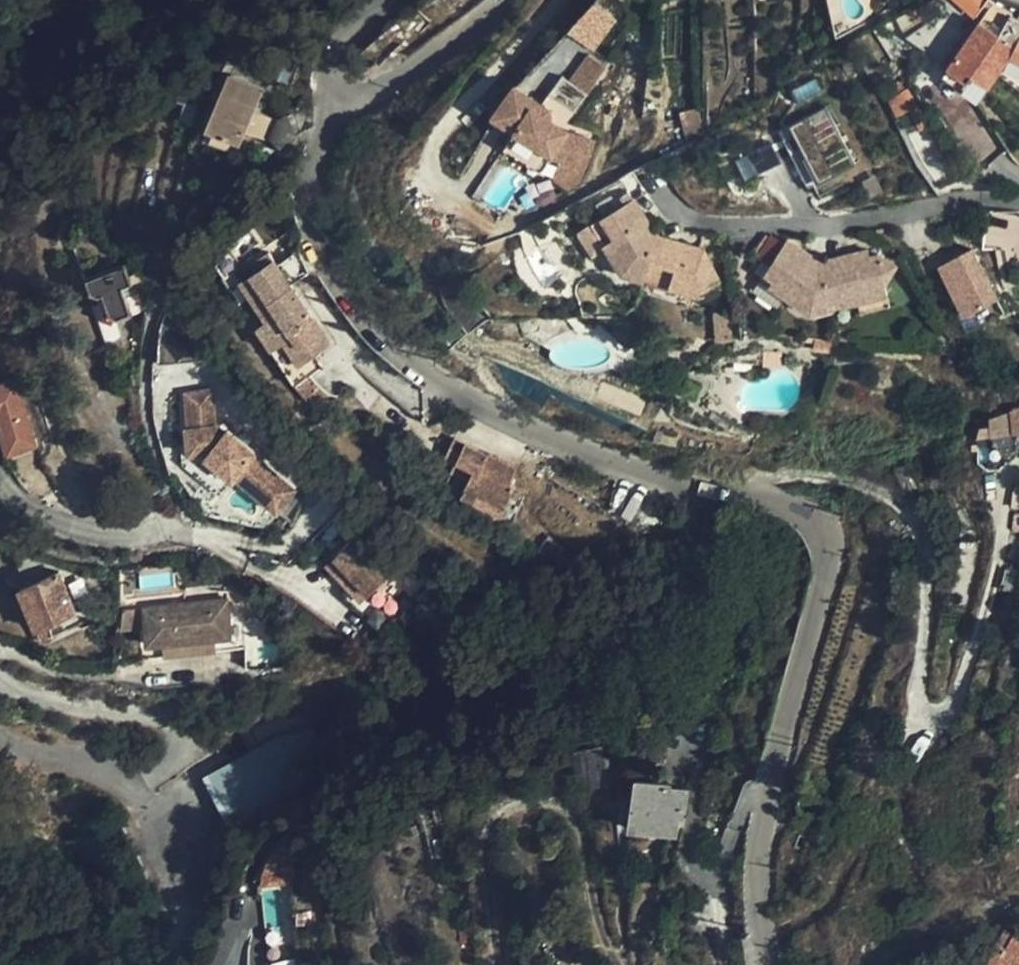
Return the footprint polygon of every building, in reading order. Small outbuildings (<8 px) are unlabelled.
[(979,15),(981,18),(948,72),(985,94),(1009,53),(1018,58),(1018,17),(1011,13),(1012,10),(995,3),(992,0),(961,0),(979,15)] [(589,53),(570,79),(588,92),(607,66),(589,53)] [(257,109),(265,89),(230,73),(197,150),(224,162),(230,150),(256,152),(263,136),(269,139),(278,118),(257,109)] [(570,79),(562,73),(542,101),(538,98),(516,82),(493,113),(516,129),(510,136),(546,162),(551,155),(561,158),(584,167),(594,140),(572,131),(564,125),(588,92),(570,79)] [(706,106),(689,107),(690,138),(707,138),(706,106)] [(857,161),(833,115),(787,138),(811,184),(857,161)] [(546,162),(510,136),(504,145),(539,170),(546,162)] [(744,172),(782,162),(776,140),(738,150),(744,172)] [(584,167),(561,158),(553,179),(574,192),(584,167)] [(625,205),(629,202),(620,191),(616,195),(625,205)] [(724,297),(706,253),(657,235),(629,202),(625,205),(616,195),(597,209),(605,220),(586,235),(625,278),(701,304),(723,299),(724,297)] [(776,262),(786,243),(773,236),(762,254),(767,257),(776,262)] [(885,252),(874,254),(857,259),(855,253),(828,259),(826,259),(825,268),(808,258),(812,251),(789,238),(786,243),(776,262),(765,280),(758,292),(786,307),(792,294),(821,311),(870,298),(873,311),(903,304),(899,291),(897,284),(899,264),(885,252)] [(943,265),(970,313),(1003,295),(977,247),(943,265)] [(857,259),(874,254),(873,248),(855,253),(857,259)] [(297,251),(284,259),(298,279),(310,271),(297,251)] [(825,268),(826,259),(812,251),(808,258),(825,268)] [(268,253),(254,263),(252,264),(257,271),(242,282),(253,298),(270,323),(281,339),(284,338),(302,362),(317,352),(331,342),(290,284),(277,264),(268,253)] [(767,257),(762,254),(753,271),(757,274),(767,257)] [(252,264),(254,263),(251,257),(224,275),(243,304),(253,298),(242,282),(257,271),(252,264)] [(284,259),(277,264),(290,284),(298,279),(284,259)] [(135,282),(141,280),(137,268),(127,271),(124,261),(86,274),(91,289),(97,290),(102,289),(108,310),(119,314),(143,307),(135,282)] [(736,317),(714,319),(717,346),(739,344),(736,317)] [(281,339),(270,323),(261,330),(299,383),(326,364),(317,352),(302,362),(284,338),(281,339)] [(792,351),(775,352),(775,367),(793,367),(792,351)] [(20,375),(0,381),(0,421),(10,453),(40,444),(20,375)] [(228,428),(226,430),(217,421),(216,422),(213,386),(186,389),(189,424),(186,424),(189,450),(204,448),(207,451),(205,453),(232,476),(234,474),(275,509),(293,488),(252,452),(254,450),(228,428)] [(448,452),(459,457),(476,465),(464,492),(477,498),(479,490),(510,504),(518,483),(512,481),(520,464),(455,436),(448,452)] [(476,465),(459,457),(445,490),(515,521),(520,508),(510,504),(479,490),(477,498),(464,492),(476,465)] [(352,534),(329,557),(363,594),(387,572),(352,534)] [(20,581),(42,633),(82,617),(60,565),(43,572),(36,555),(19,562),(26,579),(20,581)] [(329,557),(321,564),(356,601),(363,594),(329,557)] [(145,625),(146,639),(163,637),(164,650),(215,646),(214,634),(229,632),(227,597),(227,596),(122,604),(124,626),(145,625)] [(258,607),(253,612),(258,617),(263,613),(258,607)] [(214,634),(215,646),(230,646),(229,632),(214,634)] [(163,637),(146,639),(147,652),(164,650),(163,637)] [(306,786),(284,740),(215,772),(237,819),(306,786)] [(605,741),(579,743),(581,776),(607,774),(605,741)] [(683,808),(686,788),(667,785),(667,782),(667,781),(636,776),(631,803),(627,825),(674,833),(678,807),(683,808)] [(267,880),(295,877),(292,846),(264,849),(267,880)] [(1000,948),(1009,933),(999,928),(990,943),(1000,948)] [(1009,933),(1000,948),(990,943),(976,964),(1018,964),(1018,939),(1009,933)]
